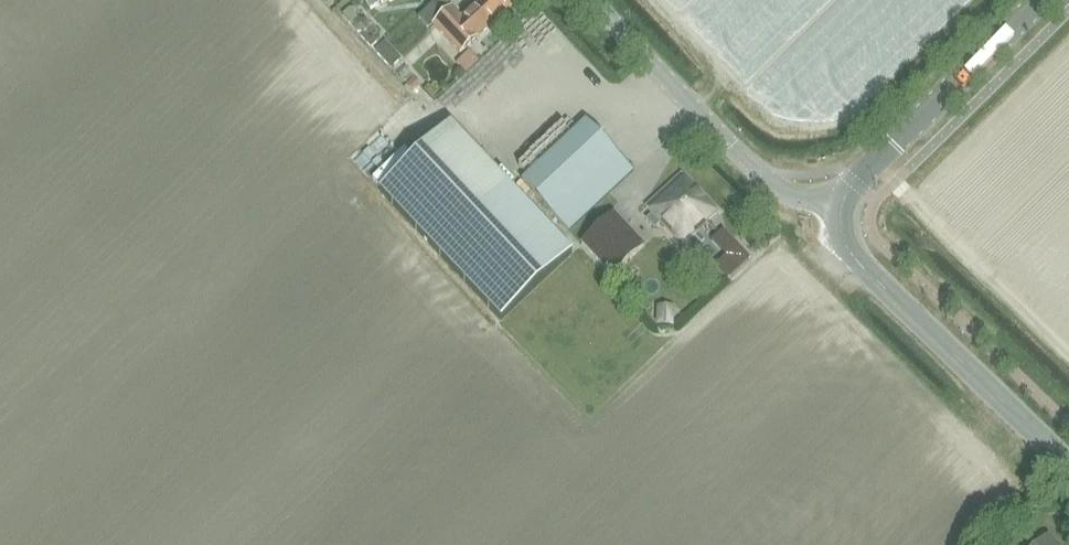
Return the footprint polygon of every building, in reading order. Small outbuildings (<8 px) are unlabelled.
[(378,10),(394,5),(392,0),(376,0),(378,10)] [(452,11),(453,10),(444,0),(437,0),(418,18),(429,30),(431,28),(459,57),(479,38),(478,38),(489,27),(518,1),(518,0),(486,0),(474,11),(475,13),(464,23),(452,11)] [(348,26),(356,14),(344,7),(336,19),(348,26)] [(402,58),(386,41),(374,52),(391,69),(402,58)] [(421,86),(414,78),(406,85),(414,93),(421,86)] [(522,181),(553,213),(616,152),(586,119),(578,127),(522,181)] [(572,254),(451,124),(380,191),(501,320),(572,254)] [(633,171),(616,152),(553,213),(569,231),(633,171)] [(681,174),(646,208),(681,246),(717,213),(681,174)] [(644,246),(614,214),(582,244),(612,277),(644,246)]
